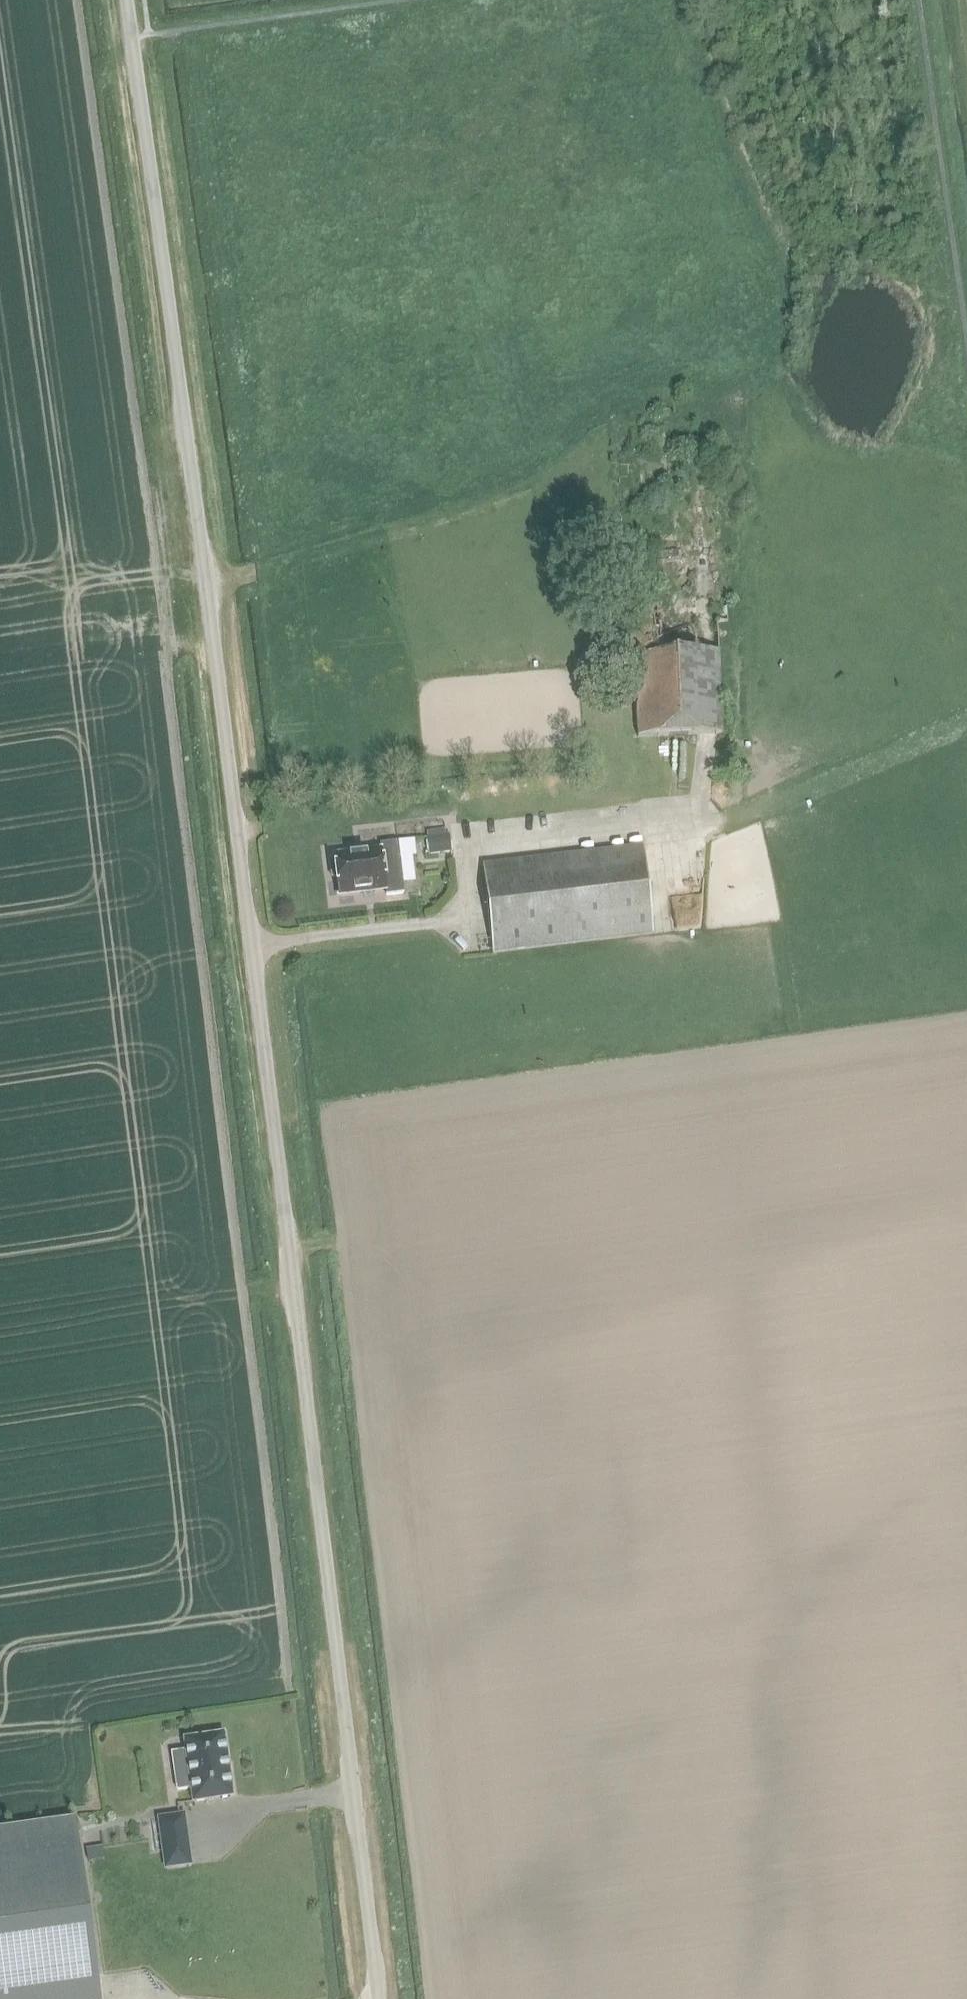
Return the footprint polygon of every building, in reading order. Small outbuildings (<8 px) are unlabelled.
[(720,651),(635,655),(639,738),(723,734),(720,651)] [(426,838),(429,856),(452,853),(450,835),(426,838)] [(403,884),(399,856),(416,854),(415,841),(381,845),(381,851),(334,857),(335,860),(330,861),(332,878),(337,878),(339,896),(387,890),(386,886),(403,884)] [(493,953),(653,934),(643,847),(483,866),(493,953)] [(174,1776),(177,1794),(191,1792),(193,1806),(233,1801),(224,1737),(184,1743),(189,1774),(174,1776)] [(160,1820),(162,1838),(185,1835),(182,1817),(160,1820)] [(0,1830),(0,1998),(100,1998),(75,1820),(0,1830)]
